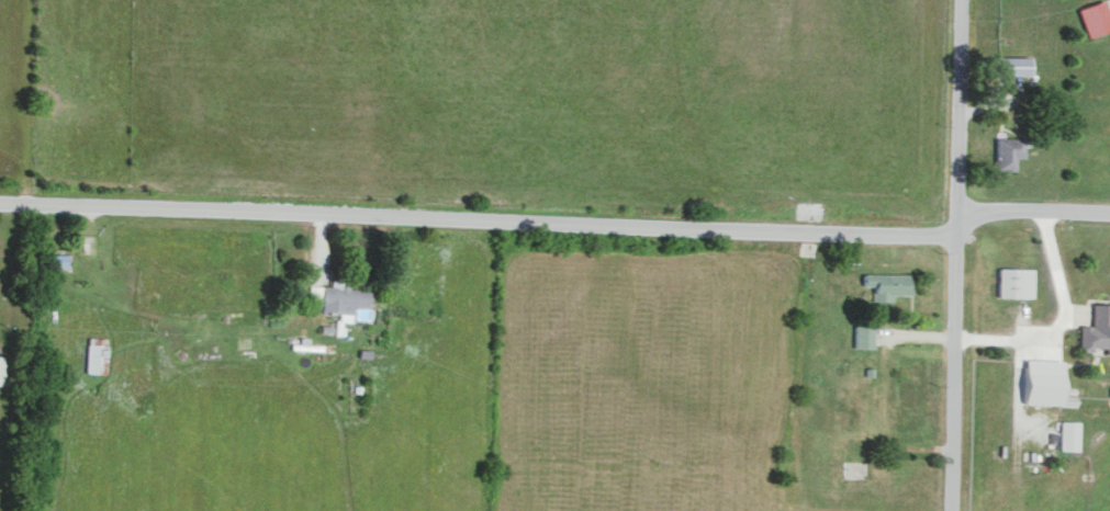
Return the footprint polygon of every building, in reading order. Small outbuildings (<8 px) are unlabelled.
[(1109,29),(1109,20),(1103,0),(1101,0),(1077,8),(1087,36),(1109,29)] [(1028,76),(1028,57),(984,56),(984,75),(1028,76)] [(1023,137),(996,138),(996,169),(1014,169),(1014,157),(1023,157),(1023,137)] [(998,296),(1033,296),(1034,267),(998,267),(998,296)] [(892,293),(908,293),(909,272),(864,272),(864,285),(875,285),(875,299),(892,300),(892,293)] [(308,284),(308,299),(321,299),(320,310),(352,312),(353,305),(367,305),(368,288),(340,287),(340,279),(330,278),(330,285),(308,284)] [(1093,302),(1092,325),(1080,324),(1079,348),(1105,348),(1105,351),(1109,351),(1109,302),(1093,302)] [(855,347),(874,347),(874,325),(855,324),(855,347)] [(105,372),(107,337),(87,336),(86,371),(105,372)] [(1061,359),(1024,358),(1023,402),(1060,403),(1061,359)] [(1078,449),(1079,420),(1060,420),(1060,449),(1078,449)]
